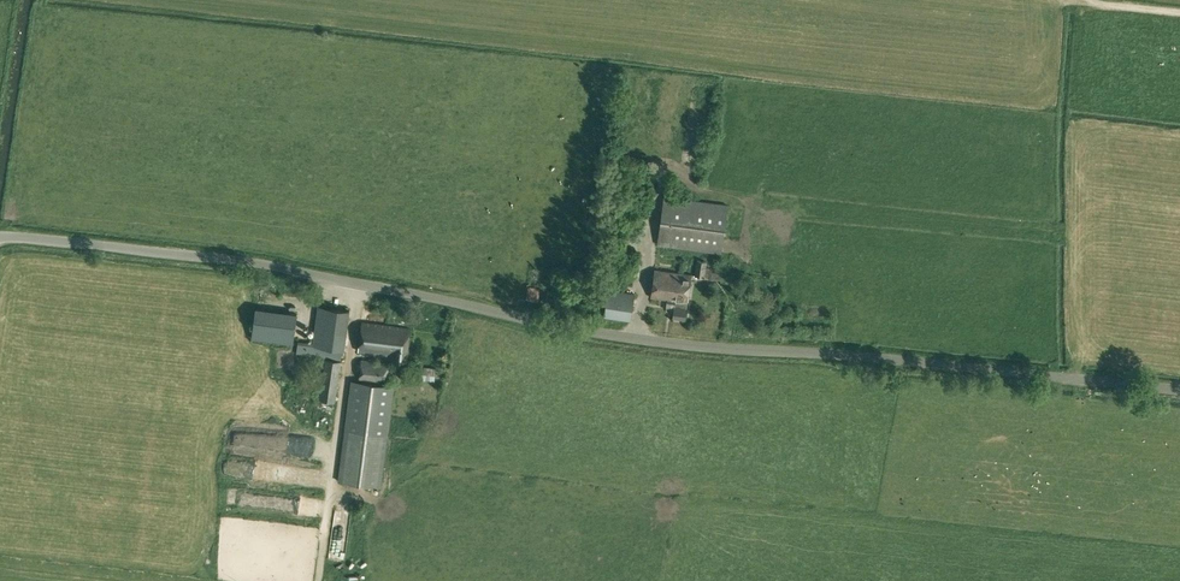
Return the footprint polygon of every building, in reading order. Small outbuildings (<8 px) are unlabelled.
[(728,206),(665,197),(661,223),(658,246),(661,246),(722,254),(728,206)] [(721,280),(722,269),(706,267),(707,261),(697,260),(695,276),(721,280)] [(655,270),(651,298),(668,300),(667,306),(670,306),(669,310),(675,311),(673,318),(685,320),(691,275),(655,270)] [(754,275),(746,274),(744,287),(753,288),(754,275)] [(527,299),(545,302),(547,289),(528,286),(527,299)] [(604,317),(631,321),(634,293),(608,289),(604,317)] [(326,358),(320,400),(336,402),(341,361),(348,310),(318,306),(317,317),(313,343),(298,341),(297,354),(326,358)] [(293,344),(298,314),(256,308),(251,339),(293,344)] [(391,356),(391,358),(406,360),(410,330),(363,323),(359,351),(391,356)] [(362,360),(359,380),(386,383),(388,364),(362,360)] [(419,379),(435,381),(436,368),(420,366),(419,379)] [(394,386),(352,381),(339,481),(381,487),(394,386)] [(329,546),(344,546),(345,508),(330,508),(329,546)]
